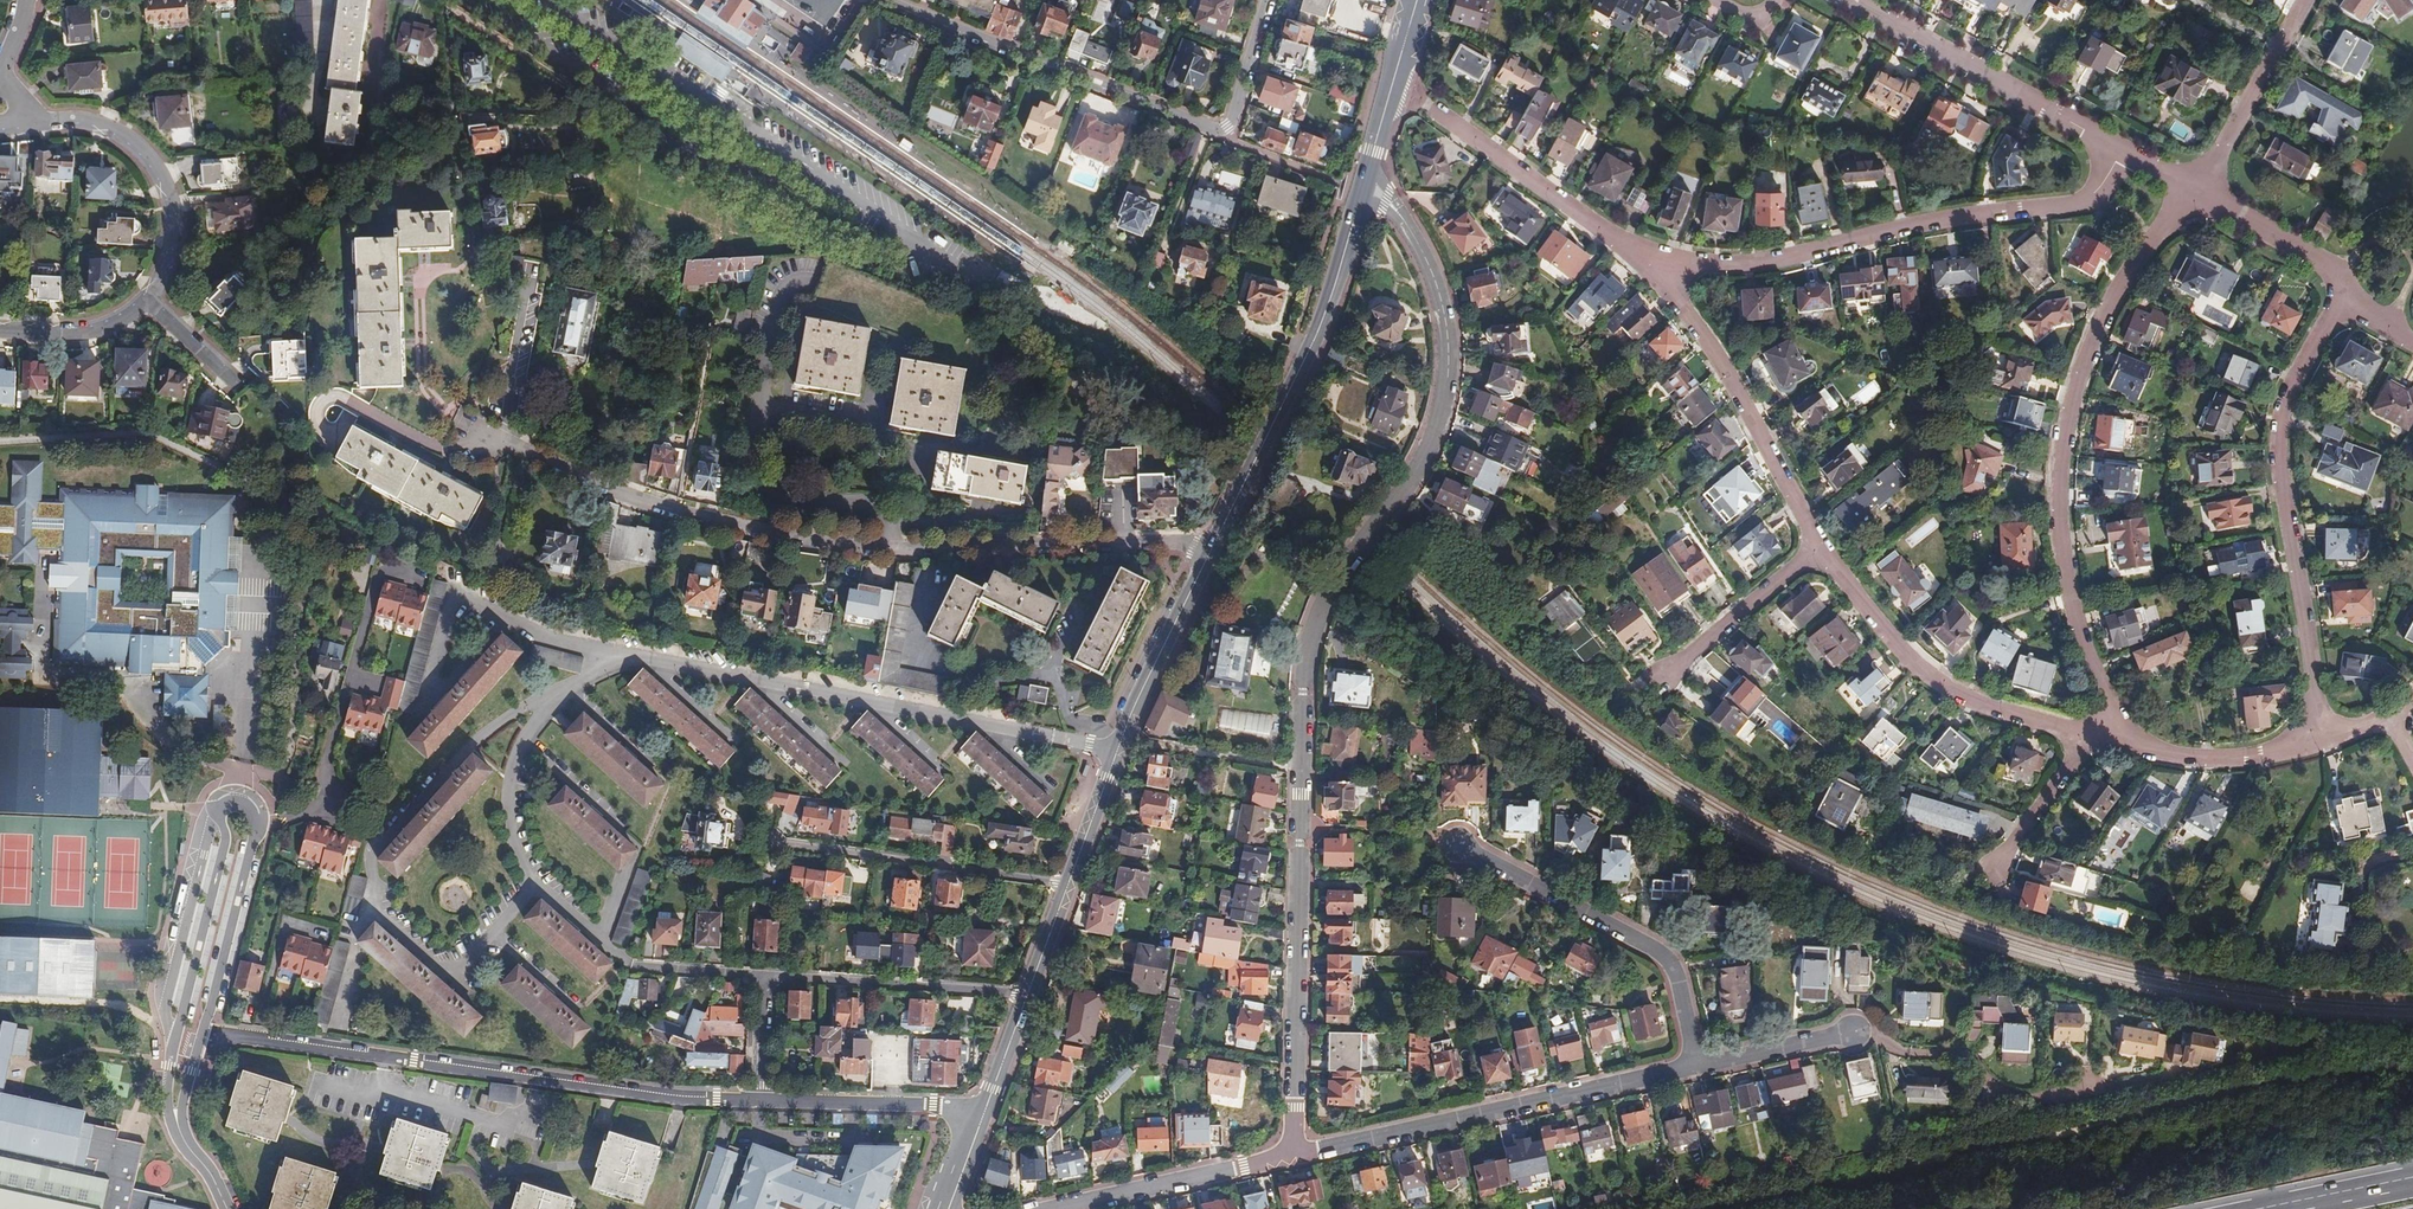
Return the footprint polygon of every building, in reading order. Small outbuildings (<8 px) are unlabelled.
[(145,29),(186,25),(184,0),(143,0),(145,29)] [(215,8),(228,7),(236,6),(236,0),(205,0),(206,9),(215,8)] [(296,51),(312,50),(308,0),(293,0),(296,51)] [(323,144),(352,148),(359,96),(354,95),(367,0),(337,0),(324,91),(330,92),(323,144)] [(403,0),(385,0),(385,3),(401,8),(402,3),(403,0)] [(704,4),(711,9),(719,14),(724,17),(730,21),(736,25),(741,29),(748,33),(755,38),(755,37),(768,18),(755,9),(756,6),(751,3),(746,0),(707,0),(704,4)] [(988,20),(993,7),(996,0),(936,0),(988,20)] [(1198,36),(1216,41),(1221,26),(1226,27),(1234,0),(1201,0),(1196,18),(1204,20),(1198,36)] [(1299,11),(1323,19),(1329,0),(1302,0),(1299,11)] [(1451,17),(1456,0),(1453,0),(1448,16),(1451,17)] [(1451,17),(1476,25),(1484,0),(1456,0),(1451,17)] [(1587,7),(1602,15),(1604,11),(1613,15),(1610,20),(1609,23),(1624,31),(1641,1),(1639,0),(1591,0),(1587,7)] [(1649,11),(1654,3),(1649,0),(1647,0),(1643,8),(1649,11)] [(1962,4),(1960,8),(1976,17),(1979,12),(1988,18),(1992,10),(1979,2),(1976,7),(1964,0),(1963,2),(1962,4)] [(1964,0),(1976,7),(1979,2),(1992,10),(1993,8),(1998,0),(1964,0)] [(1993,8),(2001,13),(2006,11),(2008,7),(2017,11),(2024,15),(2032,0),(1998,0),(1993,8)] [(2080,18),(2090,0),(2049,0),(2080,18)] [(2337,10),(2359,25),(2369,11),(2385,22),(2394,16),(2398,21),(2412,11),(2405,0),(2344,0),(2337,10)] [(1055,14),(1044,10),(1035,33),(1049,38),(1050,35),(1063,40),(1070,20),(1068,19),(1071,13),(1074,14),(1076,9),(1074,6),(1065,2),(1057,7),(1055,14)] [(1654,3),(1649,11),(1643,22),(1667,35),(1678,16),(1666,9),(1665,7),(1664,5),(1662,4),(1660,3),(1658,3),(1656,4),(1654,3)] [(711,9),(704,4),(696,17),(747,50),(755,38),(748,33),(741,29),(736,25),(730,21),(724,17),(719,14),(711,9)] [(85,5),(56,8),(56,17),(61,17),(64,44),(89,42),(85,5)] [(228,7),(215,8),(216,18),(229,17),(228,7)] [(988,20),(984,31),(1011,42),(1020,17),(993,7),(988,20)] [(1604,11),(1602,15),(1610,20),(1613,15),(1604,11)] [(1691,20),(1674,50),(1695,62),(1697,59),(1706,42),(1710,45),(1716,34),(1691,20)] [(401,25),(431,37),(433,33),(402,21),(401,25)] [(1287,21),(1281,38),(1309,47),(1314,29),(1287,21)] [(1793,23),(1776,54),(1800,68),(1817,37),(1793,23)] [(423,60),(425,55),(428,47),(429,47),(429,46),(430,46),(431,45),(431,44),(432,43),(432,42),(432,41),(432,40),(432,39),(432,38),(431,37),(401,25),(395,43),(393,48),(423,60)] [(885,30),(871,67),(899,78),(909,52),(912,51),(915,45),(913,40),(906,37),(909,30),(897,26),(894,33),(885,30)] [(1143,32),(1132,28),(1123,52),(1133,56),(1143,32)] [(1075,29),(1067,50),(1106,65),(1111,52),(1087,42),(1090,35),(1075,29)] [(2221,39),(2203,29),(2199,38),(2217,48),(2221,39)] [(1143,32),(1133,56),(1144,60),(1145,57),(1154,60),(1162,39),(1143,32)] [(2342,32),(2324,62),(2353,78),(2370,48),(2342,32)] [(672,52),(723,85),(730,76),(735,68),(684,34),(679,42),(672,52)] [(2090,36),(2078,58),(2088,64),(2099,70),(2102,65),(2115,72),(2125,55),(2090,36)] [(1309,47),(1281,38),(1275,62),(1281,64),(1279,72),(1299,79),(1309,47)] [(1178,81),(1201,89),(1215,52),(1180,40),(1165,79),(1166,83),(1173,86),(1177,83),(1178,81)] [(427,55),(425,55),(423,60),(393,48),(395,43),(393,42),(390,50),(392,51),(391,53),(421,65),(422,62),(424,63),(427,55)] [(1458,43),(1447,62),(1477,79),(1487,61),(1458,43)] [(1728,44),(1717,66),(1742,80),(1754,59),(1728,44)] [(810,53),(800,46),(795,53),(793,56),(804,63),(810,53)] [(1580,50),(1577,56),(1584,60),(1588,54),(1580,50)] [(1695,62),(1674,50),(1670,57),(1695,72),(1701,62),(1697,59),(1695,62)] [(472,54),(462,55),(466,85),(486,83),(484,70),(487,70),(485,57),(472,59),(472,54)] [(1505,55),(1503,58),(1492,79),(1503,85),(1507,79),(1517,85),(1516,88),(1531,96),(1535,90),(1540,80),(1524,71),(1522,73),(1513,68),(1516,62),(1505,55)] [(266,58),(268,77),(284,75),(282,57),(266,58)] [(2088,64),(2078,58),(2075,63),(2085,69),(2088,64)] [(2166,93),(2167,94),(2190,107),(2197,96),(2203,99),(2213,82),(2171,59),(2156,87),(2158,89),(2158,91),(2158,92),(2160,94),(2161,94),(2163,95),(2165,94),(2166,93)] [(97,63),(68,66),(71,93),(100,90),(97,63)] [(239,70),(240,80),(249,79),(248,69),(239,70)] [(1867,90),(1892,104),(1897,94),(1904,84),(1878,69),(1867,90)] [(2295,77),(2275,111),(2300,120),(2309,104),(2322,111),(2318,123),(2323,129),(2338,146),(2340,136),(2343,136),(2349,128),(2358,130),(2362,118),(2360,117),(2361,115),(2295,77)] [(1811,78),(1799,98),(1830,115),(1842,95),(1811,78)] [(1265,82),(1258,103),(1280,110),(1287,89),(1265,82)] [(1330,99),(1346,105),(1350,95),(1334,89),(1330,99)] [(1535,90),(1531,96),(1523,111),(1513,129),(1512,131),(1530,140),(1540,121),(1544,123),(1556,102),(1535,90)] [(153,97),(153,102),(155,118),(156,131),(189,129),(186,94),(153,97)] [(1897,94),(1892,104),(1897,107),(1903,97),(1897,94)] [(2190,107),(2167,94),(2163,100),(2185,112),(2190,115),(2192,115),(2193,114),(2194,113),(2196,112),(2203,99),(2197,96),(2190,107)] [(1922,123),(1917,132),(1937,144),(1942,134),(1943,134),(1958,107),(1937,95),(1922,123)] [(969,108),(964,121),(987,130),(992,117),(997,119),(1002,107),(971,96),(967,107),(969,108)] [(155,118),(153,102),(144,103),(146,118),(155,118)] [(1047,151),(1060,120),(1051,118),(1054,108),(1039,103),(1037,109),(1032,108),(1022,129),(1032,134),(1035,140),(1033,146),(1047,151)] [(1505,125),(1513,129),(1523,111),(1515,106),(1505,125)] [(1078,115),(1066,145),(1107,161),(1119,131),(1078,115)] [(1294,133),(1297,124),(1282,118),(1279,127),(1294,133)] [(1591,134),(1566,120),(1546,155),(1567,167),(1576,151),(1580,153),(1591,134)] [(1289,154),(1294,133),(1279,127),(1269,123),(1268,126),(1264,125),(1259,139),(1262,140),(1261,144),(1289,154)] [(475,132),(470,133),(472,150),(499,147),(497,130),(492,130),(491,124),(475,126),(475,132)] [(1350,136),(1353,129),(1343,125),(1341,133),(1350,136)] [(175,140),(191,139),(190,130),(174,131),(175,140)] [(1350,137),(1350,136),(1341,133),(1334,130),(1331,138),(1348,144),(1350,137)] [(1200,136),(1192,133),(1185,150),(1193,153),(1200,136)] [(2006,135),(1992,157),(1995,185),(2019,183),(2018,164),(2027,148),(2006,135)] [(1200,136),(1193,153),(1193,154),(1200,156),(1207,139),(1200,136)] [(1302,136),(1294,156),(1314,163),(1317,158),(1321,159),(1324,150),(1320,148),(1322,144),(1302,136)] [(2271,139),(2261,157),(2301,180),(2311,162),(2271,139)] [(32,143),(16,144),(15,156),(31,157),(32,143)] [(981,164),(992,168),(1000,150),(988,146),(986,150),(983,148),(980,155),(984,156),(981,164)] [(1438,147),(1414,154),(1423,184),(1447,177),(1438,147)] [(1592,176),(1586,186),(1605,197),(1603,200),(1609,204),(1611,205),(1613,205),(1614,205),(1616,204),(1616,202),(1622,193),(1618,191),(1630,169),(1603,154),(1597,167),(1593,165),(1588,174),(1592,176)] [(70,191),(72,162),(51,160),(51,157),(37,156),(36,179),(39,180),(38,199),(47,200),(48,180),(59,180),(58,190),(70,191)] [(1842,161),(1844,180),(1879,176),(1876,158),(1842,161)] [(0,159),(0,199),(1,199),(1,197),(1,195),(13,195),(13,188),(22,188),(22,174),(17,174),(18,161),(0,159)] [(212,161),(202,162),(202,169),(202,170),(202,171),(201,171),(198,171),(197,172),(196,172),(196,173),(195,174),(195,175),(194,176),(194,177),(194,178),(194,179),(194,180),(195,181),(195,182),(196,183),(197,184),(197,185),(198,185),(199,186),(200,186),(201,186),(202,186),(203,186),(224,185),(239,183),(238,174),(239,174),(240,174),(240,173),(241,173),(241,172),(241,171),(241,170),(240,170),(240,169),(239,169),(238,169),(237,160),(222,161),(212,161)] [(81,169),(79,199),(111,201),(113,171),(81,169)] [(1264,179),(1259,197),(1264,198),(1262,206),(1273,208),(1273,207),(1293,212),(1297,198),(1301,199),(1303,189),(1264,179)] [(1796,202),(1791,203),(1794,225),(1825,218),(1817,181),(1793,185),(1796,202)] [(1646,191),(1634,185),(1624,202),(1636,208),(1646,191)] [(1234,201),(1192,188),(1185,210),(1228,223),(1234,201)] [(1660,209),(1654,223),(1675,231),(1689,195),(1672,188),(1663,210),(1660,209)] [(1500,192),(1490,206),(1510,221),(1502,232),(1521,247),(1539,222),(1500,192)] [(1754,193),(1754,224),(1780,224),(1780,193),(1754,193)] [(1706,195),(1701,228),(1721,230),(1721,227),(1734,229),(1738,199),(1706,195)] [(1122,212),(1118,224),(1140,233),(1145,221),(1149,222),(1154,209),(1124,197),(1118,210),(1122,212)] [(232,204),(215,205),(217,230),(250,229),(249,199),(232,200),(232,204)] [(485,216),(482,216),(484,230),(507,227),(504,201),(489,202),(488,199),(484,199),(485,216)] [(1636,208),(1644,213),(1649,205),(1641,201),(1636,208)] [(1437,223),(1442,230),(1464,216),(1459,208),(1437,223)] [(355,241),(352,241),(357,388),(398,387),(394,251),(447,249),(447,246),(449,246),(448,234),(447,234),(446,218),(448,218),(448,214),(446,214),(446,213),(417,214),(417,212),(410,213),(410,214),(407,214),(407,212),(393,212),(393,231),(389,231),(389,240),(364,241),(364,238),(355,238),(355,241)] [(2316,223),(2316,224),(2327,230),(2328,231),(2334,221),(2321,214),(2316,223)] [(1464,216),(1442,230),(1458,254),(1479,239),(1464,216)] [(97,232),(96,244),(130,246),(131,236),(133,235),(135,234),(136,232),(137,230),(138,228),(137,226),(136,224),(134,222),(132,221),(118,221),(118,225),(106,225),(105,232),(97,232)] [(2327,230),(2316,224),(2312,231),(2323,238),(2327,230)] [(2020,275),(2037,297),(2052,284),(2042,272),(2045,244),(2036,233),(2012,252),(2026,270),(2020,275)] [(1535,258),(1534,258),(1571,285),(1571,284),(1570,283),(1586,261),(1587,263),(1588,261),(1553,235),(1552,236),(1553,237),(1537,259),(1535,258)] [(2082,235),(2066,264),(2094,280),(2110,250),(2082,235)] [(1156,249),(1150,263),(1161,268),(1163,264),(1161,264),(1165,253),(1156,249)] [(1174,272),(1191,278),(1193,273),(1199,275),(1205,258),(1183,250),(1174,272)] [(2209,293),(2225,302),(2239,277),(2228,271),(2189,252),(2174,283),(2204,299),(2209,293)] [(759,271),(761,257),(729,259),(720,259),(718,273),(759,271)] [(1973,258),(1952,259),(1954,287),(1975,285),(1973,258)] [(718,273),(720,259),(686,261),(683,275),(718,273)] [(1914,259),(1886,261),(1888,285),(1915,283),(1914,259)] [(1954,287),(1952,259),(1940,260),(1931,261),(1933,289),(1954,287)] [(88,265),(86,287),(99,287),(113,288),(113,274),(108,273),(109,263),(92,263),(92,265),(88,265)] [(1838,275),(1840,302),(1867,299),(1868,303),(1883,302),(1880,267),(1865,268),(1865,270),(1858,270),(1859,273),(1838,275)] [(30,278),(29,290),(35,290),(34,300),(54,301),(55,279),(51,279),(51,270),(36,269),(35,278),(30,278)] [(1488,269),(1465,274),(1472,303),(1496,298),(1491,275),(1489,276),(1488,269)] [(1193,273),(1191,278),(1190,280),(1199,284),(1202,276),(1199,275),(1193,273)] [(1599,287),(1592,280),(1564,312),(1574,321),(1581,313),(1590,321),(1592,318),(1593,319),(1596,316),(1595,315),(1603,307),(1606,309),(1622,291),(1608,277),(1602,283),(1599,287)] [(1595,277),(1592,280),(1599,287),(1602,283),(1595,277)] [(231,280),(204,309),(219,323),(246,294),(231,280)] [(1826,287),(1793,290),(1796,314),(1802,313),(1803,317),(1807,321),(1811,323),(1812,321),(1815,321),(1818,320),(1822,316),(1822,311),(1829,310),(1826,287)] [(592,353),(603,295),(571,289),(561,348),(592,353)] [(1768,291),(1735,292),(1736,320),(1769,319),(1768,291)] [(1257,293),(1253,307),(1258,308),(1254,322),(1276,329),(1280,314),(1284,316),(1288,302),(1257,293)] [(1635,293),(1611,317),(1631,341),(1652,323),(1638,307),(1641,304),(1643,302),(1635,293)] [(2283,341),(2296,318),(2279,307),(2281,304),(2284,299),(2274,293),(2255,326),(2265,332),(2262,338),(2280,347),(2283,341)] [(2069,321),(2066,300),(2044,303),(2021,321),(2035,337),(2053,324),(2069,321)] [(1638,307),(1652,323),(1655,320),(1641,304),(1638,307)] [(2279,307),(2296,318),(2298,314),(2281,304),(2279,307)] [(2121,339),(2124,340),(2136,310),(2133,308),(2121,339)] [(1407,319),(1382,309),(1373,314),(1377,322),(1371,335),(1387,342),(1389,347),(1398,343),(1398,340),(1400,334),(1405,333),(1409,322),(1407,319)] [(2136,310),(2124,340),(2139,346),(2151,316),(2136,310)] [(736,331),(748,333),(751,315),(740,313),(736,331)] [(805,320),(793,386),(857,397),(868,331),(805,320)] [(1681,332),(1674,323),(1647,346),(1661,363),(1678,348),(1672,340),(1681,332)] [(1488,331),(1487,335),(1487,336),(1488,339),(1489,344),(1491,344),(1493,356),(1517,353),(1516,343),(1523,342),(1521,326),(1488,331)] [(2202,327),(2196,339),(2210,347),(2217,335),(2202,327)] [(1786,342),(1764,354),(1768,363),(1764,366),(1775,388),(1778,390),(1780,390),(1782,391),(1785,390),(1787,389),(1789,387),(1790,385),(1790,380),(1800,374),(1802,378),(1810,373),(1811,369),(1810,366),(1804,362),(1801,364),(1798,358),(1795,359),(1786,342)] [(2347,345),(2332,371),(2362,388),(2377,362),(2367,357),(2369,353),(2354,345),(2352,348),(2347,345)] [(272,385),(302,384),(301,347),(271,348),(272,385)] [(1637,353),(1647,363),(1653,357),(1643,347),(1637,353)] [(1329,348),(1324,360),(1341,366),(1345,354),(1329,348)] [(1710,374),(1696,352),(1693,354),(1691,352),(1677,364),(1680,369),(1659,387),(1665,395),(1671,390),(1679,400),(1710,374)] [(142,353),(113,353),(114,387),(143,387),(142,353)] [(2114,374),(2108,386),(2137,400),(2152,369),(2120,353),(2110,372),(2114,374)] [(2029,376),(2027,376),(2031,361),(2008,355),(2000,385),(2017,390),(2017,388),(2025,390),(2029,376)] [(2230,356),(2220,379),(2248,391),(2257,367),(2230,356)] [(901,361),(888,427),(952,438),(963,372),(901,361)] [(67,362),(65,394),(94,395),(95,363),(67,362)] [(1493,364),(1491,373),(1487,384),(1509,392),(1516,371),(1493,364)] [(25,365),(23,389),(45,390),(46,367),(25,365)] [(14,396),(15,376),(6,376),(6,373),(4,373),(4,370),(0,370),(0,395),(14,396)] [(1521,372),(1516,371),(1509,392),(1487,384),(1475,390),(1479,391),(1501,400),(1502,400),(1503,400),(1503,401),(1504,401),(1505,401),(1505,400),(1506,400),(1507,400),(1508,400),(1509,400),(1510,400),(1511,399),(1512,399),(1513,399),(1513,398),(1514,398),(1514,397),(1515,397),(1516,397),(1516,396),(1517,396),(1517,395),(1518,395),(1518,394),(1519,394),(1521,394),(1524,383),(1519,382),(1521,372)] [(161,372),(158,394),(180,399),(184,377),(161,372)] [(1679,400),(1673,405),(1693,429),(1707,416),(1725,402),(1710,374),(1679,400)] [(1575,388),(1573,380),(1559,377),(1557,383),(1575,388)] [(2368,412),(2403,432),(2412,414),(2412,398),(2412,397),(2412,395),(2412,385),(2410,383),(2405,391),(2386,380),(2368,412)] [(1381,397),(1370,426),(1392,435),(1403,406),(1402,405),(1405,396),(1388,389),(1384,398),(1381,397)] [(1794,409),(1802,420),(1806,417),(1812,424),(1814,423),(1835,407),(1821,389),(1794,409)] [(1492,421),(1501,400),(1479,391),(1475,400),(1471,412),(1492,421)] [(2042,404),(2006,394),(2005,399),(2010,400),(2004,422),(2035,431),(2042,404)] [(0,395),(0,404),(13,405),(14,396),(0,395)] [(2216,395),(2200,430),(2219,438),(2226,422),(2234,425),(2242,406),(2216,395)] [(1744,438),(1725,402),(1707,416),(1713,422),(1695,437),(1715,462),(1744,438)] [(1506,405),(1500,424),(1525,432),(1531,413),(1506,405)] [(193,418),(189,439),(222,445),(224,432),(229,428),(231,429),(232,429),(234,429),(236,429),(238,428),(239,427),(240,426),(240,425),(241,424),(241,422),(241,421),(240,419),(239,417),(238,416),(237,415),(235,415),(233,415),(232,415),(230,415),(205,411),(203,420),(193,418)] [(2096,415),(2093,433),(2096,433),(2094,448),(2116,451),(2121,419),(2096,415)] [(1806,417),(1802,420),(1811,430),(1816,426),(1814,423),(1812,424),(1806,417)] [(346,424),(328,456),(351,470),(348,476),(429,522),(432,516),(457,529),(475,498),(346,424)] [(2323,428),(2320,438),(2338,444),(2341,434),(2323,428)] [(1493,430),(1491,429),(1479,456),(1481,457),(1486,447),(1487,443),(1493,430)] [(1484,459),(1513,472),(1526,444),(1493,430),(1487,443),(1490,445),(1489,448),(1486,447),(1481,457),(1484,459)] [(1861,442),(1853,447),(1863,460),(1870,455),(1861,442)] [(1848,443),(1840,449),(1842,451),(1820,468),(1829,479),(1826,481),(1831,488),(1834,486),(1856,470),(1864,464),(1858,456),(1848,443)] [(1967,462),(1958,486),(1974,492),(1983,470),(1991,473),(1998,455),(1983,449),(1984,446),(1975,443),(1975,447),(1964,449),(1967,462)] [(1479,456),(1460,448),(1451,468),(1474,479),(1484,459),(1481,457),(1479,456)] [(659,450),(654,476),(671,480),(676,453),(659,450)] [(2343,484),(2344,481),(2350,483),(2348,486),(2347,489),(2364,495),(2377,459),(2357,452),(2354,460),(2325,450),(2316,475),(2343,484)] [(1335,471),(1332,470),(1329,477),(1332,478),(1331,480),(1345,484),(1346,480),(1357,485),(1363,482),(1366,474),(1369,475),(1372,465),(1341,454),(1335,471)] [(2226,455),(2195,457),(2197,488),(2228,486),(2231,482),(2230,475),(2227,472),(2226,455)] [(940,456),(934,492),(1031,511),(1036,485),(1023,482),(1024,472),(940,456)] [(9,563),(39,564),(41,534),(37,534),(38,529),(38,519),(38,513),(42,513),(44,461),(14,459),(12,512),(15,512),(14,533),(10,533),(9,563)] [(693,490),(712,493),(714,478),(717,464),(698,461),(693,490)] [(40,465),(18,464),(16,508),(19,509),(18,537),(14,537),(13,559),(36,560),(37,538),(34,538),(35,509),(39,509),(40,465)] [(1891,464),(1880,474),(1879,472),(1831,511),(1847,529),(1876,506),(1894,491),(1905,481),(1891,464)] [(643,488),(647,468),(630,465),(628,467),(625,482),(643,488)] [(2103,468),(2099,491),(2101,491),(2101,493),(2102,494),(2103,495),(2104,495),(2106,495),(2107,495),(2108,495),(2109,494),(2110,494),(2111,493),(2132,494),(2135,471),(2103,468)] [(1730,475),(1713,489),(1735,496),(1729,514),(1731,516),(1754,497),(1752,495),(1753,493),(1750,489),(1748,490),(1746,488),(1743,490),(1736,482),(1738,479),(1734,475),(1731,476),(1730,475)] [(1161,476),(1136,477),(1137,521),(1156,521),(1156,518),(1173,517),(1172,478),(1161,478),(1161,476)] [(712,493),(720,495),(722,480),(714,478),(712,493)] [(1279,478),(1264,510),(1281,518),(1296,485),(1279,478)] [(1434,502),(1459,515),(1459,514),(1463,505),(1469,492),(1444,480),(1434,502)] [(1057,487),(1042,485),(1039,519),(1054,520),(1057,487)] [(138,486),(138,494),(160,495),(161,486),(138,486)] [(1622,487),(1595,510),(1595,511),(1581,522),(1588,531),(1629,497),(1622,487)] [(62,488),(60,520),(60,530),(59,547),(64,547),(67,491),(70,491),(70,489),(62,488)] [(1735,496),(1713,489),(1704,498),(1706,500),(1705,503),(1709,508),(1712,507),(1715,510),(1718,507),(1721,504),(1729,514),(1735,496)] [(138,494),(70,491),(67,491),(64,547),(59,547),(59,551),(61,551),(60,566),(63,566),(62,588),(59,588),(57,620),(57,624),(61,624),(59,660),(170,666),(168,713),(203,715),(205,679),(203,679),(203,678),(204,667),(207,667),(225,650),(226,631),(209,630),(200,619),(201,594),(227,596),(229,573),(232,498),(170,495),(160,495),(138,494)] [(229,573),(234,573),(237,496),(170,493),(170,495),(232,498),(229,573)] [(2204,520),(2211,519),(2213,530),(2246,523),(2244,513),(2249,512),(2247,497),(2202,507),(2204,520)] [(615,506),(603,501),(599,524),(612,526),(612,524),(615,506)] [(1721,504),(1718,507),(1728,518),(1729,514),(1721,504)] [(1463,505),(1459,514),(1468,518),(1472,509),(1463,505)] [(60,530),(60,520),(38,519),(38,529),(60,530)] [(1561,539),(1570,531),(1546,520),(1541,530),(1554,536),(1555,536),(1561,539)] [(599,524),(593,553),(606,555),(612,526),(599,524)] [(662,534),(612,524),(612,526),(606,555),(605,559),(619,562),(620,560),(656,566),(662,534)] [(1749,553),(1760,566),(1780,549),(1778,546),(1779,544),(1775,540),(1773,541),(1764,530),(1765,528),(1762,525),(1760,526),(1758,524),(1731,546),(1742,559),(1747,555),(1749,553)] [(2028,567),(2028,556),(2026,525),(1998,526),(2000,568),(2028,567)] [(1023,526),(1002,527),(1002,535),(1023,535),(1023,526)] [(2322,529),(2321,560),(2353,560),(2363,554),(2366,530),(2322,529)] [(552,534),(547,557),(553,558),(551,566),(562,568),(563,561),(573,562),(575,553),(572,552),(575,538),(552,534)] [(1666,550),(1672,559),(1697,594),(1718,580),(1694,544),(1688,535),(1666,550)] [(336,536),(334,543),(351,547),(352,539),(336,536)] [(2116,557),(2146,551),(2144,538),(2114,542),(2116,557)] [(743,561),(747,543),(730,539),(727,558),(743,561)] [(2218,576),(2261,567),(2260,562),(2265,561),(2260,539),(2241,543),(2242,550),(2232,552),(2231,544),(2212,548),(2218,576)] [(743,561),(743,562),(754,564),(758,546),(747,543),(743,561)] [(1915,581),(1891,550),(1873,564),(1879,571),(1878,572),(1889,587),(1889,590),(1890,592),(1893,594),(1895,594),(1903,605),(1904,604),(1910,611),(1928,597),(1923,590),(1924,589),(1926,586),(1926,584),(1925,581),(1923,580),(1921,579),(1918,579),(1915,581)] [(2148,561),(2146,551),(2116,557),(2119,577),(2152,572),(2151,561),(2148,561)] [(1758,568),(1760,566),(1749,553),(1747,555),(1758,568)] [(1658,555),(1631,574),(1653,605),(1651,607),(1658,615),(1676,602),(1677,603),(1688,595),(1658,555)] [(2116,557),(2111,557),(2115,583),(2153,578),(2152,572),(2119,577),(2116,557)] [(883,600),(886,600),(890,584),(893,565),(881,564),(876,590),(884,591),(883,600)] [(63,566),(60,566),(51,566),(50,588),(59,588),(62,588),(63,566)] [(1116,570),(1069,661),(1098,677),(1145,585),(1116,570)] [(950,580),(923,633),(951,649),(978,598),(1040,633),(1054,608),(990,572),(978,594),(950,580)] [(240,573),(234,573),(229,573),(227,596),(233,596),(239,596),(240,573)] [(711,584),(691,580),(688,580),(683,606),(709,611),(714,584),(711,584)] [(741,596),(738,616),(768,622),(772,595),(759,592),(760,586),(748,583),(745,597),(741,596)] [(403,685),(396,714),(411,719),(446,588),(430,584),(426,599),(417,633),(416,638),(403,685)] [(875,662),(870,685),(906,692),(944,699),(947,681),(892,670),(909,588),(890,584),(886,600),(875,662)] [(2353,584),(2329,586),(2330,617),(2355,616),(2353,584)] [(414,632),(423,598),(418,597),(417,600),(411,598),(412,596),(405,594),(406,591),(397,588),(396,591),(390,590),(391,587),(383,585),(374,619),(396,624),(395,627),(414,632)] [(789,589),(782,626),(827,634),(832,612),(823,610),(823,606),(811,604),(813,594),(805,592),(805,588),(798,587),(797,591),(789,589)] [(1795,594),(1789,600),(1778,610),(1798,631),(1824,606),(1807,588),(1797,596),(1795,594)] [(231,631),(233,596),(227,596),(201,594),(200,619),(209,630),(226,631),(231,631)] [(1548,603),(1540,610),(1559,633),(1582,614),(1565,594),(1552,604),(1548,603)] [(2255,596),(2231,600),(2239,659),(2264,656),(2255,596)] [(426,599),(423,598),(414,632),(417,633),(426,599)] [(1603,625),(1629,656),(1653,636),(1638,618),(1640,616),(1629,603),(1620,611),(1616,606),(1608,612),(1612,618),(1603,625)] [(26,672),(26,659),(27,650),(20,650),(21,639),(27,640),(28,631),(28,618),(29,610),(0,609),(0,638),(4,639),(4,649),(0,649),(0,678),(25,680),(26,672)] [(1952,658),(1955,654),(1969,637),(1941,611),(1923,631),(1932,640),(1943,650),(1949,655),(1952,658)] [(2130,611),(2103,619),(2112,648),(2139,641),(2130,611)] [(2412,646),(2412,616),(2401,639),(2412,646)] [(348,636),(352,622),(341,619),(336,632),(348,636)] [(1834,619),(1811,637),(1825,655),(1823,657),(1831,667),(1857,647),(1834,619)] [(210,678),(203,678),(203,679),(205,679),(203,715),(168,713),(170,666),(59,660),(61,624),(57,624),(57,620),(56,620),(54,665),(129,668),(129,675),(151,677),(152,675),(166,675),(164,717),(207,719),(210,678)] [(2005,668),(2016,648),(2020,642),(1993,627),(1977,653),(2005,668)] [(1585,661),(1598,648),(1580,631),(1567,645),(1585,661)] [(2183,634),(2135,654),(2141,668),(2163,659),(2165,662),(2191,651),(2183,634)] [(1653,636),(1629,656),(1631,658),(1655,639),(1653,636)] [(501,641),(409,748),(427,764),(519,656),(501,641)] [(1250,648),(1228,644),(1220,686),(1243,690),(1250,648)] [(1740,644),(1727,659),(1733,664),(1731,666),(1733,669),(1735,666),(1747,675),(1751,675),(1765,687),(1781,673),(1770,661),(1759,647),(1750,653),(1740,644)] [(346,653),(322,647),(316,672),(329,675),(327,684),(336,687),(346,653)] [(531,647),(528,662),(577,673),(580,657),(531,647)] [(769,651),(766,665),(774,667),(777,653),(769,651)] [(2339,655),(2336,680),(2378,685),(2381,660),(2339,655)] [(2046,665),(2027,659),(2018,657),(2009,686),(2044,696),(2054,664),(2047,662),(2047,663),(2046,665)] [(2028,657),(2027,659),(2046,665),(2047,663),(2028,657)] [(862,659),(857,682),(870,685),(875,662),(862,659)] [(1717,665),(1704,680),(1727,699),(1740,685),(1717,665)] [(1866,708),(1892,684),(1877,668),(1862,682),(1857,677),(1846,687),(1866,708)] [(1608,671),(1600,677),(1610,689),(1618,683),(1608,671)] [(644,673),(630,688),(720,772),(734,757),(644,673)] [(1335,673),(1330,706),(1365,710),(1369,678),(1335,673)] [(386,712),(393,714),(401,685),(387,681),(382,702),(375,700),(375,702),(370,701),(370,703),(365,702),(366,700),(352,697),(342,737),(360,742),(361,739),(378,743),(386,712)] [(401,685),(393,714),(396,714),(403,685),(401,685)] [(2246,698),(2240,699),(2244,729),(2248,729),(2253,732),(2256,732),(2257,731),(2259,727),(2265,727),(2263,711),(2267,714),(2273,705),(2270,702),(2284,700),(2282,685),(2245,689),(2246,698)] [(1026,686),(1023,703),(1043,706),(1046,690),(1026,686)] [(749,692),(735,707),(825,791),(839,776),(749,692)] [(1192,707),(1160,692),(1144,725),(1153,730),(1153,733),(1160,737),(1171,718),(1185,721),(1192,707)] [(1723,702),(1721,701),(1706,719),(1729,738),(1731,736),(1710,719),(1723,702)] [(1731,736),(1744,720),(1723,702),(1710,719),(1731,736)] [(215,704),(214,732),(226,733),(228,705),(215,704)] [(102,758),(104,712),(0,707),(0,814),(98,819),(100,799),(102,758)] [(1852,741),(1848,746),(1889,778),(1902,762),(1895,757),(1888,765),(1885,763),(1903,739),(1901,737),(1902,735),(1890,726),(1888,728),(1879,721),(1885,713),(1879,708),(1852,741)] [(1215,729),(1266,737),(1269,717),(1218,709),(1215,729)] [(869,714),(854,729),(928,798),(942,783),(869,714)] [(1671,714),(1660,729),(1677,741),(1687,725),(1671,714)] [(583,719),(565,740),(642,812),(661,791),(583,719)] [(1464,722),(1450,725),(1452,733),(1466,730),(1464,722)] [(1927,744),(1916,757),(1930,769),(1937,761),(1941,764),(1945,759),(1952,765),(1962,754),(1965,757),(1975,746),(1956,729),(1953,733),(1946,727),(1929,746),(1927,744)] [(973,732),(959,748),(1034,817),(1048,802),(973,732)] [(1340,782),(1354,783),(1353,772),(1347,772),(1347,732),(1326,732),(1326,747),(1317,747),(1317,759),(1325,760),(1325,768),(1340,768),(1340,782)] [(1433,762),(1434,733),(1421,732),(1420,761),(1433,762)] [(1377,733),(1375,780),(1389,780),(1390,733),(1377,733)] [(1053,746),(1051,756),(1067,759),(1069,749),(1053,746)] [(2003,769),(2000,780),(2027,789),(2030,778),(2027,777),(2033,757),(2013,750),(2007,771),(2003,769)] [(476,752),(381,857),(400,874),(494,769),(476,752)] [(1149,757),(1143,787),(1166,792),(1170,770),(1163,768),(1165,760),(1149,757)] [(121,801),(149,803),(151,761),(123,760),(123,759),(102,758),(100,799),(121,800),(121,801)] [(123,761),(106,760),(104,793),(121,794),(121,795),(148,796),(150,763),(123,761)] [(1199,762),(1198,769),(1207,771),(1208,764),(1199,762)] [(1443,771),(1442,805),(1467,806),(1467,802),(1480,802),(1480,773),(1443,771)] [(1467,806),(1442,805),(1442,812),(1482,813),(1483,773),(1480,773),(1480,802),(1467,802),(1467,806)] [(1814,818),(1840,831),(1844,822),(1848,814),(1858,795),(1851,792),(1857,781),(1842,774),(1836,785),(1832,783),(1814,818)] [(2093,779),(2088,786),(2073,805),(2095,822),(2096,822),(2116,797),(2093,779)] [(1265,790),(1266,784),(1255,781),(1250,804),(1271,808),(1274,792),(1268,791),(1265,790)] [(1364,795),(1365,783),(1354,783),(1340,782),(1328,782),(1328,789),(1324,789),(1323,808),(1350,809),(1350,808),(1353,805),(1354,800),(1350,797),(1350,795),(1364,795)] [(2073,805),(2088,786),(2084,783),(2069,801),(2068,803),(2067,805),(2068,807),(2068,809),(2070,811),(2092,827),(2095,822),(2073,805)] [(1193,797),(1201,798),(1204,786),(1195,785),(1193,797)] [(567,789),(550,807),(619,871),(636,853),(567,789)] [(2146,789),(2131,811),(2160,829),(2179,800),(2170,795),(2165,802),(2146,789)] [(1143,793),(1138,817),(1160,821),(1161,815),(1165,816),(1168,815),(1170,804),(1168,801),(1164,800),(1164,797),(1143,793)] [(788,801),(789,798),(768,795),(767,807),(784,810),(788,801)] [(2198,796),(2183,822),(2211,837),(2225,812),(2198,796)] [(1499,798),(1499,806),(1503,806),(1502,832),(1536,833),(1537,800),(1499,798)] [(1898,815),(1919,821),(1923,806),(1903,800),(1898,815)] [(1923,806),(1919,821),(1934,826),(1935,824),(1949,829),(1948,831),(1963,836),(1963,834),(1975,837),(1980,824),(1978,823),(1979,821),(1982,823),(1984,820),(1972,815),(1955,809),(1954,812),(1939,808),(1940,805),(1921,801),(1903,800),(1923,806)] [(797,805),(788,801),(784,810),(780,818),(790,822),(797,805)] [(2352,801),(2342,803),(2344,807),(2336,809),(2341,832),(2344,843),(2360,839),(2359,833),(2371,830),(2366,805),(2353,807),(2352,801)] [(797,805),(790,822),(799,826),(806,809),(797,805)] [(1233,844),(1261,849),(1264,834),(1260,833),(1260,829),(1262,829),(1264,820),(1266,820),(1268,810),(1250,807),(1240,805),(1233,844)] [(1554,809),(1553,851),(1562,856),(1564,853),(1567,855),(1563,862),(1580,871),(1582,856),(1580,855),(1598,819),(1581,810),(1578,817),(1573,815),(1570,821),(1565,821),(1566,810),(1554,809)] [(1848,814),(1844,822),(1851,825),(1855,818),(1848,814)] [(822,816),(819,835),(853,839),(855,820),(822,816)] [(348,851),(356,853),(365,821),(349,817),(344,837),(330,834),(330,831),(308,825),(297,866),(320,872),(319,875),(340,880),(348,851)] [(940,840),(943,818),(934,817),(933,824),(912,822),(912,824),(889,822),(887,841),(909,844),(910,835),(931,837),(931,839),(940,840)] [(699,820),(686,818),(681,833),(697,836),(695,849),(707,851),(707,847),(718,848),(721,826),(710,825),(711,820),(699,818),(699,820)] [(365,821),(356,853),(358,853),(366,822),(365,821)] [(2406,837),(2412,835),(2412,821),(2402,824),(2406,837)] [(999,826),(989,824),(987,835),(998,836),(999,826)] [(1027,839),(1028,829),(1010,827),(1009,837),(1006,837),(1004,851),(1027,854),(1030,839),(1027,839)] [(1119,833),(1115,853),(1137,857),(1141,837),(1119,833)] [(1345,834),(1339,834),(1338,841),(1324,840),(1323,865),(1351,866),(1352,841),(1344,841),(1345,834)] [(1602,852),(1601,879),(1625,880),(1626,853),(1627,837),(1609,836),(1608,852),(1602,852)] [(942,838),(940,857),(950,858),(952,839),(942,838)] [(1243,848),(1237,875),(1235,883),(1236,883),(1251,886),(1254,873),(1262,875),(1267,853),(1243,848)] [(2081,899),(2087,880),(2083,879),(2085,871),(2072,867),(2043,858),(2040,868),(2037,878),(2048,882),(2046,889),(2081,899)] [(2097,858),(2094,869),(2106,873),(2110,862),(2097,858)] [(2020,862),(2017,873),(2034,878),(2037,867),(2020,862)] [(890,868),(890,876),(902,877),(902,868),(890,868)] [(1119,869),(1114,894),(1144,900),(1149,875),(1119,869)] [(1331,869),(1330,878),(1346,879),(1347,870),(1331,869)] [(1671,881),(1662,881),(1660,900),(1670,901),(1679,902),(1680,892),(1687,893),(1688,884),(1693,885),(1694,871),(1680,869),(1680,875),(1672,874),(1671,881)] [(637,873),(612,943),(626,949),(651,879),(637,873)] [(821,896),(824,877),(806,875),(804,900),(820,902),(821,896)] [(841,879),(824,876),(824,877),(821,896),(839,898),(841,879)] [(350,880),(340,917),(355,920),(365,884),(350,880)] [(1660,900),(1662,881),(1652,880),(1651,899),(1660,900)] [(770,883),(756,881),(750,894),(767,896),(770,883)] [(891,881),(888,907),(910,910),(911,904),(917,903),(919,889),(913,888),(914,883),(891,881)] [(2046,889),(2022,882),(2015,907),(2039,914),(2046,889)] [(2310,934),(2308,950),(2335,953),(2336,937),(2348,938),(2351,906),(2341,905),(2342,885),(2314,882),(2311,906),(2318,907),(2316,934),(2310,934)] [(1232,908),(1229,921),(1253,925),(1255,912),(1261,913),(1264,911),(1265,907),(1263,904),(1257,903),(1260,888),(1251,886),(1236,883),(1233,898),(1227,897),(1225,900),(1224,904),(1226,907),(1232,908)] [(937,884),(933,909),(933,913),(940,914),(953,915),(957,886),(937,884)] [(1326,892),(1326,912),(1366,914),(1367,894),(1326,892)] [(1113,934),(1115,896),(1086,894),(1084,932),(1113,934)] [(1283,905),(1284,896),(1267,895),(1267,904),(1283,905)] [(782,914),(783,898),(774,897),(773,913),(782,914)] [(2166,897),(2164,904),(2172,907),(2174,900),(2166,897)] [(2091,913),(2089,921),(2125,929),(2129,912),(2075,900),(2073,910),(2091,913)] [(745,901),(744,916),(753,917),(754,901),(745,901)] [(1441,901),(1438,938),(1462,939),(1461,946),(1472,947),(1476,943),(1478,917),(1473,917),(1474,903),(1441,901)] [(542,904),(526,922),(593,986),(611,968),(542,904)] [(1705,907),(1703,934),(1728,936),(1730,909),(1705,907)] [(924,913),(923,923),(939,925),(940,914),(933,913),(924,913)] [(695,916),(693,949),(715,950),(717,917),(695,916)] [(1219,923),(1209,921),(1202,955),(1233,960),(1238,932),(1231,930),(1231,928),(1223,927),(1221,924),(1219,924),(1219,923)] [(1326,921),(1326,933),(1330,933),(1330,943),(1349,944),(1349,922),(1326,921)] [(652,934),(651,946),(674,948),(675,937),(678,937),(679,924),(656,923),(656,934),(652,934)] [(2162,923),(2157,931),(2162,934),(2166,925),(2162,923)] [(752,924),(750,952),(776,954),(778,926),(752,924)] [(1265,938),(1283,942),(1283,931),(1267,928),(1265,938)] [(373,929),(356,948),(462,1040),(478,1021),(373,929)] [(851,931),(850,957),(875,959),(876,932),(851,931)] [(992,934),(961,931),(959,966),(989,968),(990,957),(992,957),(993,944),(991,944),(992,934)] [(890,964),(890,966),(911,967),(911,957),(916,957),(916,935),(892,934),(891,946),(877,945),(876,963),(890,964)] [(1173,937),(1170,947),(1187,950),(1189,940),(1173,937)] [(96,942),(0,938),(0,996),(94,1000),(96,942)] [(321,988),(330,954),(322,952),(321,955),(315,953),(316,951),(308,949),(309,946),(300,944),(300,945),(294,944),(294,942),(285,940),(277,973),(300,979),(300,983),(321,988)] [(1487,940),(1485,943),(1512,957),(1506,967),(1509,969),(1516,955),(1487,940)] [(1862,957),(1863,942),(1849,941),(1848,962),(1862,963),(1862,958),(1862,957)] [(1512,957),(1485,943),(1473,965),(1503,981),(1509,969),(1506,967),(1512,957)] [(349,949),(332,945),(330,954),(321,988),(312,1025),(328,1029),(349,949)] [(1138,945),(1129,990),(1157,995),(1159,983),(1161,984),(1166,962),(1164,962),(1166,951),(1138,945)] [(1575,947),(1568,959),(1594,973),(1601,961),(1596,958),(1597,954),(1582,946),(1580,950),(1575,947)] [(1184,964),(1187,951),(1175,949),(1173,962),(1184,964)] [(1827,962),(1828,962),(1829,949),(1803,949),(1803,961),(1827,962)] [(1233,960),(1202,955),(1198,954),(1197,962),(1198,963),(1212,966),(1213,964),(1229,967),(1229,987),(1240,987),(1241,972),(1266,973),(1267,967),(1233,960)] [(1327,974),(1348,975),(1361,975),(1361,957),(1327,955),(1327,974)] [(1518,957),(1509,974),(1539,990),(1544,981),(1531,974),(1532,973),(1528,971),(1531,965),(1518,957)] [(1872,957),(1862,957),(1862,958),(1862,963),(1861,975),(1860,994),(1870,995),(1871,975),(1872,957)] [(1827,1000),(1828,962),(1827,962),(1803,961),(1802,1000),(1827,1000)] [(1861,975),(1862,963),(1848,962),(1848,974),(1851,974),(1850,994),(1860,994),(1861,975)] [(264,969),(241,964),(235,988),(258,994),(264,969)] [(1722,970),(1725,992),(1726,998),(1722,998),(1724,1012),(1728,1012),(1728,1015),(1736,1022),(1747,1021),(1752,1012),(1751,1009),(1754,1008),(1749,967),(1722,970)] [(519,968),(502,986),(571,1050),(588,1031),(519,968)] [(1441,971),(1437,979),(1453,988),(1458,980),(1441,971)] [(1240,994),(1260,995),(1261,985),(1266,985),(1266,973),(1241,972),(1240,987),(1240,994)] [(1327,974),(1326,993),(1347,994),(1348,994),(1348,993),(1355,993),(1356,976),(1348,976),(1348,975),(1327,974)] [(1419,979),(1418,996),(1429,996),(1429,979),(1419,979)] [(1463,979),(1457,990),(1463,991),(1467,982),(1463,979)] [(658,983),(627,981),(616,1010),(626,1013),(632,1000),(657,1001),(658,983)] [(1167,991),(1165,1003),(1156,1044),(1167,1046),(1169,1047),(1173,1029),(1174,1029),(1180,1001),(1182,990),(1168,987),(1167,991)] [(1906,992),(1904,1019),(1929,1021),(1942,1022),(1944,995),(1931,994),(1906,992)] [(1074,995),(1073,1003),(1094,1007),(1098,1008),(1097,1010),(1106,1012),(1109,998),(1084,993),(1083,997),(1074,995)] [(1346,1022),(1347,994),(1326,993),(1326,1021),(1346,1022)] [(2009,997),(1976,994),(1975,1012),(1973,1031),(1966,1044),(1977,1046),(1984,1033),(1984,1024),(1985,1013),(1984,1013),(1985,1009),(1999,1010),(2005,1022),(2010,1021),(2011,1023),(2020,1020),(2009,997)] [(789,995),(787,1020),(807,1020),(808,996),(789,995)] [(1552,1002),(1538,1000),(1542,1021),(1551,1019),(1552,1002)] [(834,1003),(833,1027),(853,1028),(853,1020),(859,1020),(859,1006),(854,1005),(855,1001),(844,1001),(844,1004),(834,1003)] [(905,1033),(929,1034),(930,1003),(907,1001),(906,1012),(905,1033)] [(1262,1005),(1243,1001),(1235,1044),(1254,1048),(1262,1005)] [(1094,1007),(1073,1003),(1067,1031),(1061,1029),(1059,1039),(1087,1045),(1094,1009),(1094,1007)] [(706,1010),(704,1016),(701,1024),(734,1025),(735,1020),(742,1020),(743,1004),(736,1004),(735,1011),(706,1010)] [(1653,1007),(1630,1013),(1636,1041),(1660,1035),(1653,1007)] [(1087,1045),(1091,1046),(1097,1010),(1094,1009),(1087,1045)] [(1985,1013),(1984,1024),(2007,1025),(2022,1026),(2020,1020),(2011,1023),(2010,1021),(2005,1022),(1999,1010),(1985,1009),(1984,1013),(1985,1013)] [(899,1019),(898,1033),(905,1033),(906,1012),(905,1011),(904,1012),(903,1012),(902,1013),(900,1015),(899,1016),(899,1019)] [(656,1023),(652,1033),(671,1041),(692,1049),(695,1040),(701,1024),(704,1016),(699,1014),(698,1016),(691,1013),(688,1020),(687,1019),(685,1024),(687,1025),(683,1034),(656,1023)] [(2055,1017),(2054,1043),(2085,1044),(2086,1018),(2055,1017)] [(966,1018),(965,1036),(975,1036),(976,1019),(966,1018)] [(1616,1019),(1590,1025),(1593,1037),(1591,1038),(1595,1053),(1604,1051),(1603,1047),(1621,1043),(1616,1019)] [(1565,1023),(1548,1026),(1550,1035),(1566,1032),(1565,1023)] [(734,1027),(734,1025),(701,1024),(695,1040),(692,1049),(695,1055),(709,1056),(709,1037),(712,1037),(741,1038),(742,1027),(734,1027)] [(2022,1026),(2007,1025),(2004,1065),(2029,1066),(2031,1052),(2030,1052),(2032,1026),(2022,1026)] [(312,1026),(310,1033),(326,1037),(328,1030),(312,1026)] [(979,1036),(994,1037),(994,1036),(995,1027),(979,1027),(979,1036)] [(174,1208),(176,1201),(164,1198),(164,1196),(133,1190),(143,1146),(117,1140),(119,1133),(81,1125),(84,1115),(2,1097),(11,1056),(25,1058),(29,1032),(0,1028),(0,1208),(177,1208),(174,1208)] [(840,1030),(823,1029),(819,1029),(819,1041),(826,1042),(826,1055),(839,1055),(840,1030)] [(2171,1037),(2126,1030),(2122,1055),(2157,1060),(2158,1058),(2167,1059),(2169,1047),(2171,1037)] [(1330,1032),(1329,1065),(1360,1065),(1361,1033),(1330,1032)] [(277,1040),(294,1042),(295,1035),(278,1033),(277,1040)] [(671,1041),(652,1033),(650,1037),(656,1039),(654,1046),(667,1051),(671,1041)] [(1555,1039),(1560,1061),(1582,1055),(1577,1034),(1555,1039)] [(1416,1039),(1416,1074),(1429,1074),(1430,1045),(1430,1043),(1430,1036),(1408,1035),(1408,1039),(1416,1039)] [(2167,1059),(2166,1064),(2195,1069),(2196,1065),(2203,1066),(2204,1060),(2218,1063),(2222,1040),(2196,1036),(2193,1051),(2169,1047),(2167,1059)] [(712,1045),(712,1037),(709,1037),(709,1056),(711,1056),(712,1049),(726,1050),(726,1046),(712,1045)] [(671,1041),(667,1051),(682,1057),(687,1068),(725,1070),(725,1057),(711,1056),(709,1056),(695,1055),(692,1049),(671,1041)] [(1453,1053),(1450,1041),(1430,1045),(1432,1057),(1453,1053)] [(959,1065),(960,1044),(913,1043),(911,1085),(955,1086),(955,1065),(959,1065)] [(851,1044),(850,1061),(867,1062),(867,1045),(851,1044)] [(1156,1044),(1152,1062),(1164,1064),(1167,1046),(1156,1044)] [(1539,1044),(1516,1049),(1522,1077),(1534,1074),(1532,1068),(1544,1066),(1539,1044)] [(1080,1049),(1062,1046),(1060,1059),(1078,1062),(1080,1049)] [(1432,1057),(1436,1076),(1445,1075),(1446,1081),(1461,1078),(1455,1052),(1453,1053),(1432,1057)] [(1514,1075),(1509,1053),(1504,1054),(1509,1076),(1514,1075)] [(1509,1078),(1509,1076),(1504,1054),(1481,1059),(1487,1083),(1509,1078)] [(1582,1055),(1560,1061),(1560,1063),(1582,1057),(1582,1055)] [(740,1058),(731,1057),(730,1079),(740,1079),(741,1058),(740,1058)] [(1235,1091),(1239,1067),(1239,1066),(1201,1058),(1199,1068),(1199,1070),(1205,1071),(1206,1087),(1220,1089),(1235,1091)] [(1033,1088),(1054,1092),(1057,1075),(1063,1075),(1064,1064),(1037,1059),(1034,1077),(1035,1077),(1033,1088)] [(1175,1066),(1186,1068),(1187,1061),(1176,1059),(1175,1066)] [(1799,1060),(1790,1062),(1793,1074),(1795,1076),(1795,1077),(1799,1093),(1807,1091),(1802,1070),(1799,1060)] [(1870,1060),(1846,1065),(1851,1088),(1875,1083),(1870,1060)] [(839,1061),(838,1078),(863,1078),(864,1065),(867,1065),(867,1062),(850,1061),(839,1061)] [(1122,1065),(1108,1078),(1116,1086),(1130,1073),(1122,1065)] [(1807,1091),(1807,1093),(1818,1090),(1812,1067),(1802,1070),(1807,1091)] [(1360,1072),(1329,1071),(1329,1083),(1329,1093),(1328,1093),(1327,1105),(1352,1106),(1353,1084),(1360,1084),(1360,1072)] [(241,1074),(224,1129),(275,1145),(291,1090),(241,1074)] [(1445,1075),(1436,1076),(1438,1083),(1446,1081),(1445,1075)] [(1799,1093),(1795,1077),(1790,1078),(1794,1094),(1799,1093)] [(1108,1078),(1101,1085),(1109,1094),(1116,1086),(1108,1078)] [(1794,1094),(1790,1078),(1769,1083),(1773,1104),(1795,1099),(1794,1094)] [(1912,1079),(1911,1096),(1949,1098),(1950,1081),(1912,1079)] [(1770,1105),(1765,1083),(1737,1089),(1742,1110),(1770,1105)] [(1875,1083),(1851,1088),(1854,1100),(1878,1095),(1875,1083)] [(1219,1096),(1220,1089),(1206,1087),(1206,1094),(1219,1096)] [(1033,1088),(1027,1116),(1050,1120),(1053,1106),(1054,1107),(1057,1093),(1054,1092),(1033,1088)] [(1714,1127),(1735,1123),(1731,1106),(1729,1107),(1726,1091),(1695,1098),(1699,1114),(1710,1112),(1714,1127)] [(481,1098),(477,1110),(486,1113),(491,1101),(481,1098)] [(1646,1112),(1622,1117),(1628,1148),(1653,1143),(1646,1112)] [(1674,1122),(1666,1123),(1671,1147),(1690,1143),(1699,1141),(1695,1121),(1686,1123),(1685,1119),(1683,1120),(1682,1114),(1673,1116),(1674,1122)] [(1208,1129),(1207,1115),(1173,1117),(1174,1132),(1178,1132),(1179,1141),(1179,1148),(1208,1147),(1208,1129)] [(1585,1115),(1575,1117),(1584,1154),(1594,1152),(1593,1149),(1611,1145),(1610,1141),(1613,1140),(1610,1127),(1589,1131),(1585,1115)] [(397,1123),(378,1177),(428,1193),(447,1138),(397,1123)] [(1548,1127),(1539,1130),(1542,1142),(1543,1151),(1553,1149),(1552,1145),(1563,1142),(1563,1145),(1572,1143),(1571,1140),(1578,1138),(1575,1125),(1568,1127),(1568,1129),(1559,1131),(1549,1133),(1548,1127)] [(1056,1129),(1041,1143),(1043,1156),(1043,1160),(1046,1180),(1085,1171),(1080,1151),(1071,1153),(1069,1145),(1061,1147),(1056,1129)] [(1089,1148),(1090,1170),(1102,1166),(1102,1167),(1120,1161),(1120,1159),(1128,1156),(1121,1137),(1118,1138),(1115,1129),(1096,1134),(1099,1143),(1097,1144),(1097,1145),(1089,1148)] [(1166,1150),(1165,1129),(1135,1129),(1136,1148),(1141,1148),(1141,1150),(1166,1150)] [(1208,1129),(1208,1147),(1219,1147),(1218,1129),(1208,1129)] [(1015,1138),(1002,1135),(995,1161),(991,1160),(984,1181),(1005,1188),(1011,1167),(1016,1169),(1015,1138)] [(607,1137),(590,1192),(642,1207),(657,1151),(607,1137)] [(1779,1139),(1781,1147),(1787,1146),(1785,1137),(1779,1139)] [(1507,1162),(1512,1181),(1536,1176),(1537,1182),(1550,1179),(1543,1151),(1542,1142),(1529,1145),(1528,1140),(1516,1142),(1517,1148),(1505,1150),(1507,1160),(1507,1162)] [(878,1204),(878,1203),(882,1204),(889,1186),(894,1171),(902,1150),(855,1149),(852,1157),(807,1155),(804,1165),(802,1169),(793,1166),(794,1161),(764,1150),(762,1156),(751,1153),(749,1158),(740,1155),(742,1151),(729,1146),(728,1151),(725,1158),(715,1154),(706,1151),(689,1208),(716,1208),(719,1204),(721,1197),(719,1196),(720,1192),(724,1193),(735,1197),(731,1208),(802,1208),(878,1208),(878,1204)] [(728,1151),(717,1147),(715,1154),(725,1158),(728,1151)] [(764,1150),(754,1147),(751,1153),(762,1156),(764,1150)] [(1438,1159),(1435,1160),(1440,1181),(1466,1175),(1461,1151),(1437,1156),(1438,1159)] [(807,1155),(796,1155),(794,1161),(804,1165),(807,1155)] [(269,1208),(324,1208),(335,1174),(284,1159),(269,1208)] [(1042,1160),(1018,1163),(1021,1184),(1044,1180),(1042,1160)] [(1505,1163),(1507,1162),(1507,1160),(1475,1167),(1481,1195),(1494,1192),(1493,1188),(1510,1184),(1505,1163)] [(1418,1163),(1399,1166),(1406,1201),(1425,1196),(1418,1163)] [(1365,1193),(1394,1186),(1389,1167),(1361,1173),(1365,1193)] [(897,1172),(894,1171),(889,1186),(892,1187),(897,1172)] [(1664,1176),(1667,1194),(1673,1193),(1670,1182),(1669,1175),(1664,1176)] [(1456,1177),(1442,1180),(1443,1186),(1443,1187),(1444,1188),(1444,1189),(1445,1189),(1445,1190),(1446,1190),(1447,1191),(1448,1191),(1449,1191),(1450,1191),(1451,1190),(1452,1190),(1458,1185),(1456,1177)] [(1564,1179),(1553,1181),(1557,1195),(1567,1193),(1564,1179)] [(1670,1182),(1673,1193),(1680,1191),(1678,1181),(1670,1182)] [(1306,1184),(1279,1190),(1283,1208),(1294,1206),(1294,1204),(1298,1203),(1298,1206),(1300,1207),(1309,1205),(1310,1203),(1306,1184)] [(514,1208),(569,1208),(571,1199),(522,1185),(514,1208)] [(1615,1196),(1617,1205),(1635,1201),(1633,1192),(1615,1196)] [(1242,1198),(1244,1208),(1266,1208),(1263,1194),(1242,1198)] [(1597,1208),(1600,1208),(1607,1207),(1604,1195),(1594,1198),(1597,1208)] [(1182,1199),(1166,1200),(1167,1208),(1182,1207),(1182,1199)]
